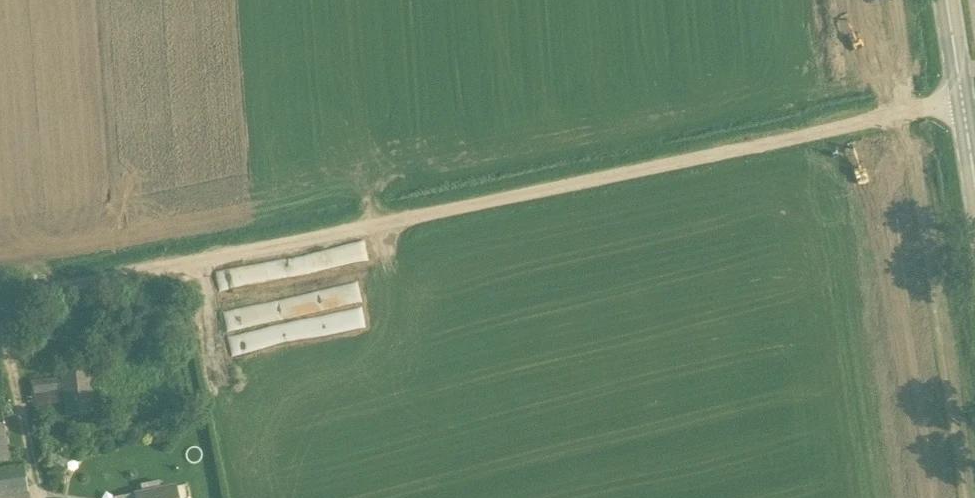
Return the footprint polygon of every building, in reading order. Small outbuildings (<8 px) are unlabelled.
[(324,262),(295,268),(298,279),(326,272),(324,262)] [(339,284),(343,304),(380,297),(376,277),(339,284)] [(93,412),(87,367),(62,368),(62,379),(56,382),(55,379),(30,382),(33,405),(65,402),(66,416),(93,412)] [(4,435),(0,413),(0,461),(9,460),(4,435)] [(72,434),(42,440),(44,453),(75,446),(72,434)] [(23,466),(0,469),(0,497),(29,497),(23,466)] [(186,484),(175,487),(175,484),(160,487),(158,480),(140,484),(141,491),(133,492),(133,493),(114,497),(189,497),(186,484)]
